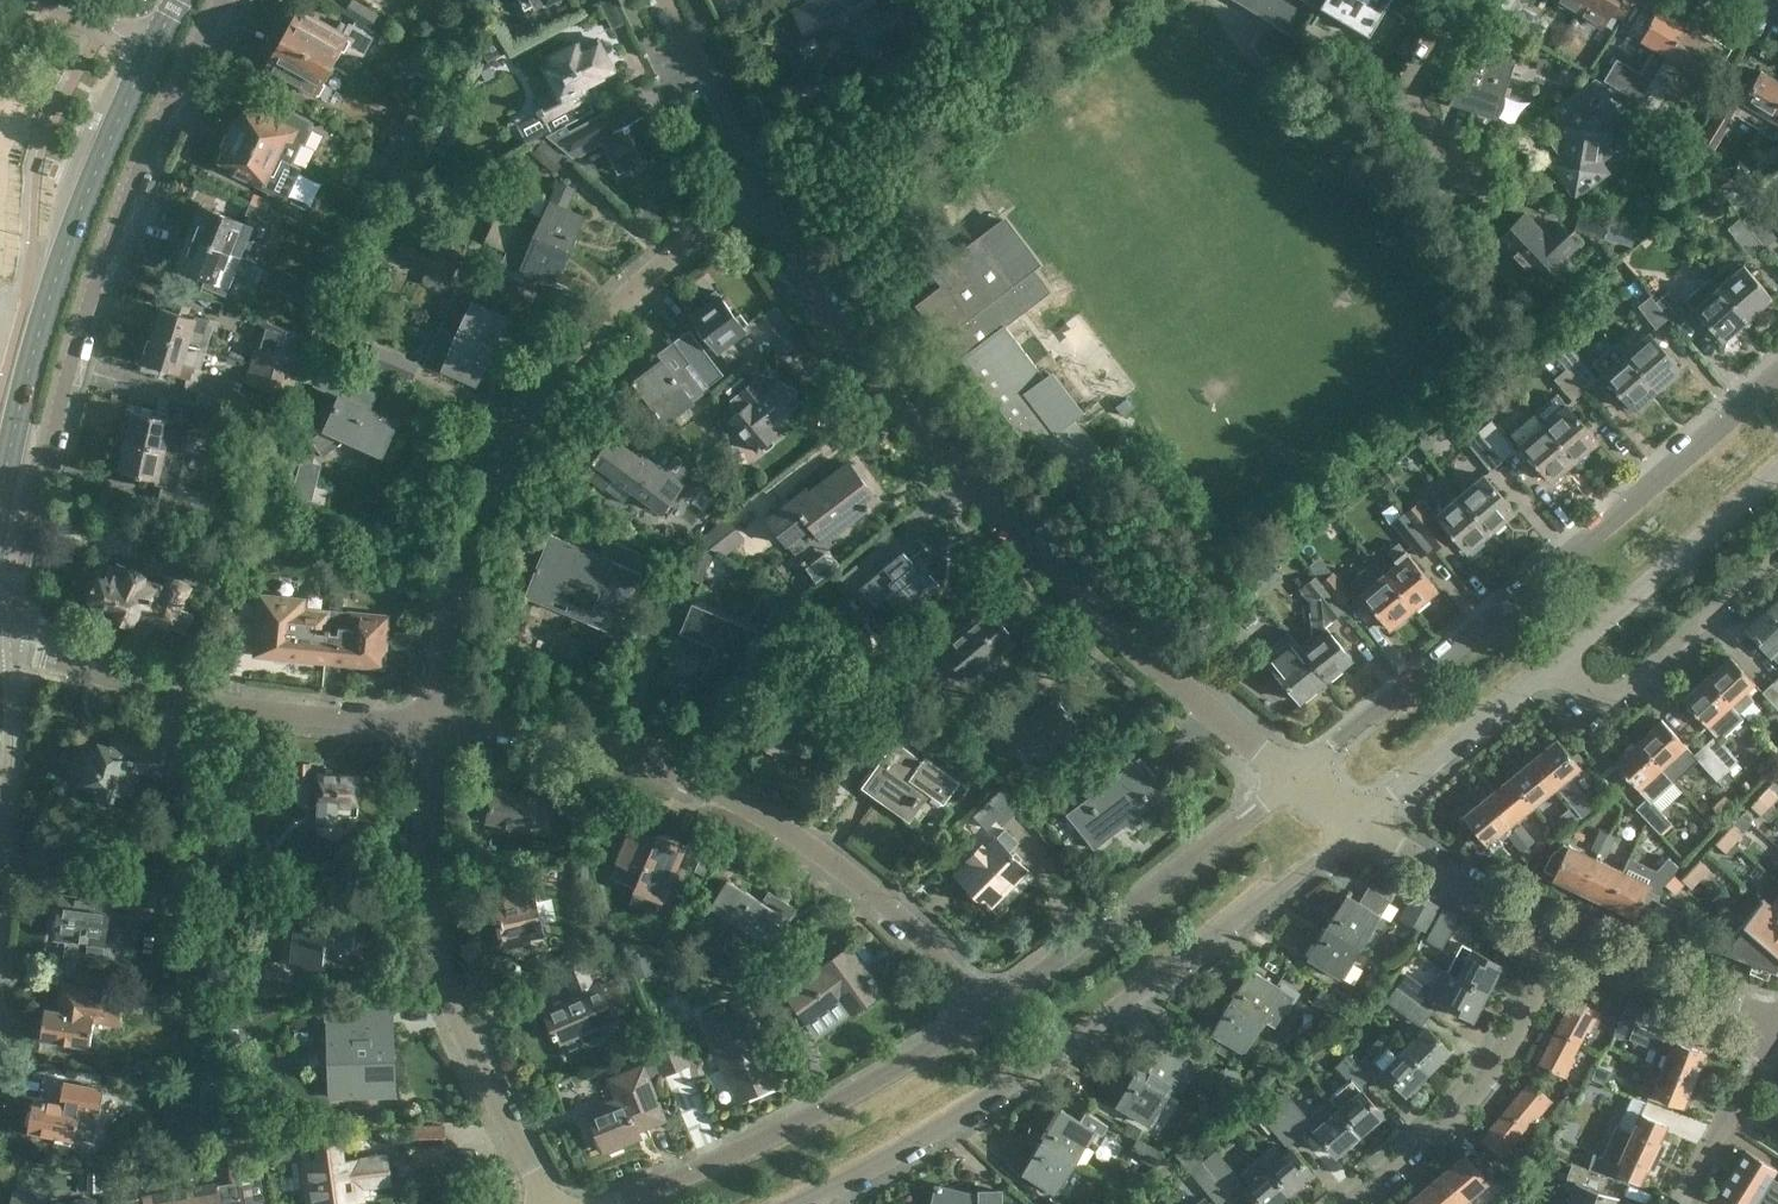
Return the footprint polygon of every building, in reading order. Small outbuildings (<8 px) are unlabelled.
[(369,26),(377,14),(354,0),(351,0),(345,10),(369,26)] [(600,4),(613,28),(626,21),(615,0),(608,0),(600,4)] [(878,9),(873,0),(811,0),(794,9),(812,43),(849,25),(865,56),(926,24),(913,0),(896,0),(878,9)] [(1274,21),(1296,34),(1316,0),(1239,0),(1274,21)] [(1323,3),(1369,30),(1384,6),(1385,4),(1382,2),(1383,0),(1325,0),(1323,3)] [(1506,20),(1518,0),(1502,0),(1494,13),(1506,20)] [(1579,11),(1585,0),(1560,0),(1578,10),(1579,11)] [(1579,11),(1603,25),(1611,11),(1622,18),(1633,0),(1585,0),(1579,11)] [(1625,92),(1640,101),(1684,25),(1658,9),(1640,39),(1656,49),(1641,74),(1637,71),(1625,92)] [(299,10),(283,38),(332,66),(342,49),(352,55),(353,53),(365,56),(375,34),(351,20),(350,23),(343,20),(338,30),(337,32),(299,10)] [(1684,25),(1640,101),(1655,109),(1682,64),(1704,77),(1721,47),(1710,40),(1712,37),(1700,30),(1698,33),(1684,25)] [(492,29),(480,51),(489,62),(506,52),(492,29)] [(589,85),(618,69),(601,37),(587,44),(584,39),(578,42),(576,38),(544,55),(559,83),(536,95),(549,120),(595,96),(589,85)] [(332,66),(283,38),(268,64),(306,86),(305,89),(318,96),(319,93),(327,98),(333,88),(323,81),(332,66)] [(1448,102),(1450,103),(1451,102),(1496,117),(1515,59),(1483,48),(1483,47),(1482,46),(1448,102)] [(1777,103),(1777,80),(1761,70),(1745,96),(1732,88),(1725,98),(1708,127),(1699,141),(1712,149),(1721,135),(1734,113),(1762,129),(1769,117),(1777,103)] [(1557,147),(1562,154),(1551,162),(1575,194),(1608,171),(1600,160),(1607,155),(1608,146),(1603,138),(1614,131),(1590,99),(1609,85),(1595,77),(1572,94),(1580,105),(1558,122),(1565,132),(1559,138),(1557,147)] [(236,120),(229,134),(284,159),(295,165),(305,143),(308,145),(315,130),(311,129),(315,122),(282,104),(275,115),(251,103),(249,109),(246,108),(241,118),(236,120)] [(1769,117),(1777,122),(1777,103),(1769,117)] [(661,151),(643,117),(610,134),(628,168),(661,151)] [(1758,144),(1768,151),(1777,137),(1766,131),(1758,144)] [(305,170),(284,159),(229,134),(223,147),(225,152),(219,164),(253,179),(251,183),(290,201),(305,170)] [(530,153),(554,174),(565,161),(541,140),(530,153)] [(1724,191),(1735,205),(1761,185),(1750,171),(1724,191)] [(543,216),(535,234),(569,248),(584,215),(566,207),(574,188),(557,181),(550,199),(538,194),(531,210),(543,216)] [(201,205),(189,235),(254,261),(261,243),(268,246),(269,242),(272,243),(277,230),(275,229),(277,225),(260,218),(264,208),(254,204),(249,215),(252,216),(248,224),(201,205)] [(1777,236),(1754,208),(1742,218),(1765,246),(1777,236)] [(1575,228),(1605,237),(1610,220),(1580,211),(1575,228)] [(1500,242),(1540,284),(1569,257),(1567,255),(1579,243),(1558,221),(1545,233),(1528,215),(1500,242)] [(1727,227),(1751,257),(1765,246),(1742,218),(1741,216),(1727,227)] [(1006,326),(1004,323),(1049,289),(1032,267),(1037,263),(1002,217),(932,271),(942,284),(918,302),(1020,436),(1031,428),(1078,489),(1112,464),(1083,427),(1076,417),(1082,413),(1049,371),(1043,375),(1006,326)] [(569,248),(535,234),(520,268),(554,283),(569,248)] [(189,235),(177,264),(229,285),(233,276),(249,282),(257,262),(254,261),(189,235)] [(433,242),(426,257),(455,270),(461,255),(433,242)] [(447,287),(445,282),(449,284),(455,270),(426,257),(415,252),(409,266),(428,274),(423,276),(420,281),(422,286),(428,289),(432,287),(435,292),(440,294),(445,292),(447,287)] [(1744,264),(1718,286),(1748,319),(1773,296),(1744,264)] [(1748,319),(1718,286),(1709,276),(1684,297),(1693,308),(1722,341),(1748,319)] [(457,290),(440,328),(490,351),(505,316),(472,301),(473,297),(457,290)] [(747,322),(740,312),(735,316),(716,290),(703,300),(705,305),(692,314),(697,321),(695,323),(698,326),(696,328),(709,344),(713,342),(727,361),(740,352),(730,338),(745,328),(743,326),(747,322)] [(1656,300),(1674,323),(1687,313),(1669,290),(1656,300)] [(1637,306),(1655,328),(1668,317),(1650,295),(1637,306)] [(162,306),(153,334),(206,350),(214,324),(207,322),(208,319),(187,313),(188,307),(174,303),(172,310),(162,306)] [(260,323),(247,363),(294,377),(307,338),(260,323)] [(439,373),(441,368),(475,383),(490,351),(440,328),(423,366),(439,373)] [(1650,332),(1627,353),(1658,389),(1673,376),(1670,372),(1678,365),(1650,332)] [(206,350),(153,334),(145,362),(156,365),(155,369),(190,380),(194,366),(201,368),(206,350)] [(689,359),(673,337),(657,349),(664,358),(662,359),(631,382),(656,416),(658,415),(664,423),(692,402),(699,411),(710,403),(704,390),(702,388),(705,386),(686,361),(689,359)] [(1566,368),(1584,390),(1597,378),(1568,344),(1555,354),(1566,368)] [(371,347),(363,368),(409,386),(417,365),(371,347)] [(689,361),(707,386),(719,377),(701,353),(689,361)] [(1658,389),(1627,353),(1602,373),(1634,409),(1658,389)] [(240,386),(287,400),(294,377),(247,363),(240,386)] [(337,396),(323,429),(309,438),(323,455),(346,438),(380,453),(395,419),(368,407),(375,392),(319,367),(312,385),(337,396)] [(1554,378),(1572,399),(1584,390),(1566,368),(1554,378)] [(730,418),(756,451),(776,435),(768,425),(798,400),(783,381),(766,394),(755,379),(729,400),(733,416),(730,418)] [(132,410),(126,440),(182,452),(182,451),(186,452),(193,420),(201,423),(206,407),(177,399),(173,415),(172,419),(132,410)] [(1567,403),(1543,424),(1574,461),(1591,446),(1588,442),(1596,435),(1567,403)] [(1574,461),(1543,424),(1536,417),(1526,426),(1532,433),(1519,444),(1550,481),(1574,461)] [(1515,449),(1491,419),(1477,429),(1480,433),(1502,459),(1515,449)] [(1480,433),(1468,443),(1490,470),(1502,459),(1480,433)] [(690,467),(653,439),(640,457),(611,435),(583,474),(604,489),(614,477),(663,513),(685,483),(681,480),(690,467)] [(126,440),(119,470),(158,479),(157,483),(178,488),(185,454),(182,453),(182,452),(126,440)] [(767,518),(786,543),(810,525),(822,540),(866,507),(868,510),(871,507),(869,505),(875,501),(865,488),(867,487),(849,464),(810,493),(806,489),(767,518)] [(1483,474),(1460,494),(1491,532),(1507,518),(1504,515),(1512,508),(1483,474)] [(158,501),(185,508),(207,513),(210,501),(160,489),(158,501)] [(1491,532),(1460,494),(1436,514),(1420,498),(1415,502),(1414,501),(1401,512),(1422,537),(1434,551),(1447,540),(1446,539),(1452,534),(1468,552),(1491,532)] [(1422,537),(1401,512),(1389,522),(1410,547),(1422,537)] [(612,525),(600,554),(550,533),(525,596),(548,606),(588,622),(616,633),(646,555),(622,545),(628,531),(612,525)] [(1398,563),(1385,574),(1413,608),(1437,589),(1398,541),(1395,543),(1395,542),(1389,547),(1386,550),(1394,560),(1398,563)] [(684,575),(700,582),(714,550),(698,543),(684,575)] [(938,583),(923,564),(919,568),(904,550),(889,563),(879,551),(845,580),(855,592),(861,588),(875,606),(886,596),(908,622),(929,603),(923,596),(938,583)] [(1321,576),(1331,567),(1319,554),(1309,563),(1321,576)] [(169,630),(171,627),(184,632),(192,613),(179,608),(188,587),(165,577),(160,590),(156,588),(157,586),(143,581),(145,575),(130,568),(128,573),(110,565),(105,578),(103,577),(101,580),(97,578),(89,596),(93,598),(92,601),(114,610),(112,614),(132,623),(136,615),(169,630)] [(1332,571),(1321,580),(1320,581),(1339,605),(1351,595),(1332,571)] [(1303,649),(1327,679),(1353,658),(1326,624),(1343,610),(1339,605),(1320,581),(1321,580),(1316,574),(1299,588),(1309,600),(1314,635),(1316,638),(1303,649)] [(1413,608),(1385,574),(1372,584),(1370,581),(1358,590),(1389,628),(1413,608)] [(295,658),(317,660),(325,661),(330,610),(322,610),(318,610),(314,608),(306,607),(302,609),(303,600),(261,595),(258,624),(261,624),(260,634),(258,636),(257,638),(256,640),(256,642),(256,645),(257,648),(258,651),(262,654),(265,655),(270,655),(272,654),(275,652),(296,654),(295,658)] [(1769,606),(1777,616),(1777,598),(1769,606)] [(741,657),(746,659),(758,630),(692,602),(679,631),(715,646),(701,679),(727,691),(741,657)] [(939,647),(945,654),(942,658),(953,671),(957,668),(968,682),(1016,642),(987,606),(939,647)] [(1769,606),(1745,628),(1770,655),(1771,654),(1777,662),(1777,616),(1769,606)] [(387,616),(330,610),(325,661),(364,665),(368,663),(372,660),(375,656),(376,652),(377,647),(384,648),(387,616)] [(1303,649),(1300,646),(1287,631),(1258,654),(1274,674),(1285,687),(1288,685),(1301,700),(1327,679),(1303,649)] [(882,669),(897,681),(934,650),(923,635),(882,669)] [(1730,656),(1707,677),(1738,712),(1753,699),(1746,690),(1754,683),(1730,656)] [(1704,744),(1728,770),(1739,760),(1720,739),(1743,718),(1738,712),(1707,677),(1683,699),(1714,734),(1704,744)] [(1776,681),(1765,691),(1777,705),(1777,683),(1776,681)] [(797,731),(825,740),(834,714),(806,705),(777,689),(750,738),(783,756),(797,731)] [(1002,727),(1028,761),(1076,724),(1057,699),(1027,722),(1020,713),(1002,727)] [(1661,719),(1636,742),(1673,782),(1697,759),(1693,754),(1661,719)] [(159,740),(157,749),(114,737),(111,746),(99,743),(98,748),(84,744),(80,759),(75,757),(69,775),(75,777),(73,781),(91,787),(90,792),(96,794),(96,797),(96,799),(98,802),(99,804),(101,805),(103,805),(107,805),(109,805),(110,804),(112,802),(114,800),(116,793),(122,795),(133,759),(168,769),(175,745),(159,740)] [(943,803),(959,781),(925,755),(923,759),(895,740),(862,786),(879,799),(882,795),(906,813),(913,804),(914,805),(920,798),(918,796),(924,789),(943,803)] [(1556,740),(1533,759),(1556,787),(1579,768),(1556,740)] [(1673,782),(1636,742),(1613,763),(1646,798),(1635,808),(1659,834),(1670,824),(1650,803),(1673,782)] [(1728,770),(1704,744),(1693,754),(1697,759),(1717,780),(1728,770)] [(1115,768),(1084,792),(1088,796),(1067,812),(1094,848),(1167,792),(1140,757),(1119,773),(1115,768)] [(1533,759),(1510,777),(1532,805),(1556,787),(1533,759)] [(296,779),(308,779),(309,763),(296,763),(296,779)] [(315,803),(315,820),(337,822),(338,805),(358,806),(360,775),(317,773),(315,803)] [(1510,777),(1487,796),(1510,824),(1532,805),(1510,777)] [(487,820),(489,821),(487,831),(514,837),(516,829),(518,829),(519,826),(545,831),(552,797),(493,786),(487,820)] [(1758,795),(1768,804),(1777,795),(1767,786),(1758,795)] [(1768,804),(1758,795),(1749,805),(1759,814),(1768,804)] [(1510,824),(1487,796),(1463,815),(1486,843),(1510,824)] [(1557,833),(1570,821),(1572,823),(1580,816),(1571,806),(1550,824),(1557,833)] [(1723,832),(1733,842),(1742,832),(1732,823),(1723,832)] [(1521,825),(1514,830),(1527,845),(1533,840),(1521,825)] [(635,888),(661,899),(685,845),(659,833),(657,838),(633,827),(613,870),(638,881),(635,888)] [(954,873),(988,906),(1026,868),(1009,851),(1018,842),(1005,829),(986,848),(982,844),(969,857),(970,858),(954,873)] [(1592,849),(1598,852),(1607,832),(1602,829),(1592,849)] [(1527,845),(1514,830),(1508,835),(1520,851),(1527,845)] [(1598,852),(1608,856),(1618,837),(1607,832),(1598,852)] [(1733,842),(1723,832),(1714,842),(1723,851),(1733,842)] [(1553,878),(1580,890),(1596,858),(1568,845),(1564,843),(1551,853),(1544,869),(1555,874),(1553,878)] [(1580,890),(1607,903),(1622,870),(1596,858),(1580,890)] [(1689,869),(1698,877),(1707,868),(1698,859),(1689,869)] [(1657,878),(1664,885),(1678,868),(1670,862),(1657,878)] [(1698,877),(1689,869),(1680,878),(1689,887),(1698,877)] [(1622,870),(1607,903),(1635,916),(1650,882),(1622,870)] [(1673,892),(1682,882),(1673,874),(1665,885),(1673,892)] [(752,929),(770,940),(792,905),(769,890),(762,900),(728,879),(713,904),(708,912),(748,936),(752,929)] [(492,889),(505,942),(530,936),(527,925),(541,922),(532,880),(492,889)] [(1346,895),(1327,926),(1359,945),(1388,898),(1368,885),(1358,902),(1346,895)] [(60,896),(55,935),(86,940),(85,953),(102,955),(103,942),(104,942),(109,911),(123,913),(136,915),(138,897),(125,895),(95,891),(93,901),(60,896)] [(1400,918),(1412,924),(1427,898),(1415,891),(1400,918)] [(151,911),(185,915),(187,897),(153,892),(151,911)] [(1412,924),(1424,931),(1439,904),(1427,898),(1412,924)] [(1762,899),(1718,949),(1765,990),(1777,975),(1777,913),(1770,906),(1762,899)] [(1650,916),(1675,928),(1682,912),(1658,900),(1650,916)] [(1425,938),(1441,948),(1459,916),(1443,907),(1425,938)] [(274,961),(292,963),(322,967),(323,958),(351,962),(355,929),(346,928),(347,918),(283,911),(278,910),(275,938),(276,939),(274,961)] [(1685,941),(1698,947),(1705,930),(1692,924),(1685,941)] [(1359,945),(1327,926),(1308,958),(1339,976),(1359,945)] [(776,991),(781,988),(806,1023),(839,999),(850,1013),(867,1001),(868,1002),(881,992),(848,948),(819,969),(813,961),(802,969),(791,954),(763,974),(776,991)] [(1463,964),(1461,963),(1455,973),(1487,990),(1501,964),(1471,948),(1463,964)] [(626,957),(636,980),(655,972),(646,952),(641,951),(626,957)] [(559,1036),(562,1041),(563,1045),(583,1036),(584,1038),(586,1040),(586,1041),(588,1043),(590,1044),(593,1045),(594,1045),(596,1045),(599,1045),(601,1044),(602,1043),(604,1042),(606,1040),(607,1038),(608,1037),(609,1035),(609,1034),(609,1031),(609,1029),(606,1023),(618,1018),(617,1016),(629,1011),(616,980),(604,985),(602,980),(597,982),(587,960),(564,970),(576,997),(545,1010),(554,1030),(551,1031),(554,1037),(559,1036)] [(1231,1000),(1262,1019),(1275,1027),(1295,993),(1283,985),(1282,988),(1250,969),(1231,1000)] [(1473,1018),(1487,990),(1455,973),(1448,969),(1437,991),(1447,996),(1443,1004),(1473,1018)] [(1405,973),(1396,985),(1430,1011),(1440,999),(1405,973)] [(45,1008),(41,1038),(89,1046),(93,1022),(119,1026),(124,992),(61,982),(57,1010),(45,1008)] [(1430,1011),(1396,985),(1386,998),(1421,1024),(1430,1011)] [(1311,1003),(1337,1018),(1346,1003),(1320,988),(1311,1003)] [(1573,998),(1556,1030),(1579,1042),(1586,1029),(1589,1030),(1599,1011),(1573,998)] [(1262,1019),(1231,1000),(1212,1032),(1243,1050),(1262,1019)] [(728,1018),(723,1007),(704,1016),(724,1063),(721,1064),(729,1082),(732,1081),(740,1099),(777,1084),(745,1011),(728,1018)] [(395,1094),(394,1052),(387,1052),(385,1010),(327,1011),(329,1095),(395,1094)] [(1657,1049),(1651,1063),(1694,1080),(1705,1053),(1635,1025),(1630,1038),(1657,1049)] [(1425,1026),(1405,1046),(1429,1070),(1450,1049),(1425,1026)] [(1579,1042),(1556,1030),(1539,1063),(1565,1076),(1574,1058),(1572,1056),(1579,1042)] [(651,1047),(664,1076),(690,1065),(678,1036),(651,1047)] [(1394,1082),(1406,1093),(1429,1070),(1395,1037),(1370,1062),(1363,1055),(1357,1060),(1370,1075),(1372,1072),(1388,1088),(1394,1082)] [(1155,1042),(1136,1073),(1167,1093),(1187,1061),(1155,1042)] [(1358,1086),(1370,1075),(1357,1060),(1350,1052),(1337,1064),(1352,1081),(1358,1086)] [(585,1104),(587,1110),(604,1150),(608,1148),(610,1151),(623,1145),(621,1143),(640,1135),(637,1127),(665,1116),(647,1074),(656,1070),(652,1059),(643,1063),(641,1058),(602,1075),(610,1093),(585,1104)] [(1217,1079),(1244,1095),(1254,1077),(1228,1063),(1217,1079)] [(1694,1080),(1651,1063),(1642,1084),(1600,1067),(1594,1082),(1648,1102),(1650,1093),(1683,1106),(1694,1080)] [(1167,1093),(1136,1073),(1116,1105),(1148,1124),(1167,1093)] [(1352,1081),(1329,1100),(1358,1134),(1382,1115),(1352,1081)] [(1529,1081),(1505,1109),(1526,1126),(1535,1116),(1537,1117),(1551,1100),(1529,1081)] [(1559,1122),(1589,1140),(1618,1093),(1586,1082),(1559,1122)] [(34,1098),(28,1130),(55,1136),(54,1141),(69,1144),(70,1139),(73,1139),(74,1135),(92,1138),(97,1112),(101,1090),(65,1083),(61,1103),(34,1098)] [(1271,1101),(1299,1134),(1310,1124),(1313,1129),(1335,1154),(1358,1134),(1329,1100),(1309,1117),(1309,1118),(1307,1120),(1283,1091),(1271,1101)] [(1287,1144),(1299,1134),(1271,1101),(1260,1111),(1287,1144)] [(1061,1109),(1042,1141),(1074,1161),(1093,1129),(1061,1109)] [(1526,1126),(1505,1109),(1482,1137),(1504,1156),(1517,1141),(1515,1139),(1526,1126)] [(1614,1169),(1641,1181),(1666,1126),(1639,1114),(1629,1135),(1615,1128),(1601,1157),(1616,1164),(1614,1169)] [(444,1165),(442,1126),(414,1127),(415,1165),(444,1165)] [(310,1197),(311,1203),(333,1203),(361,1200),(358,1187),(391,1182),(386,1153),(345,1160),(340,1132),(302,1137),(307,1166),(305,1166),(306,1171),(292,1173),(296,1198),(310,1197)] [(262,1137),(265,1161),(290,1158),(288,1134),(262,1137)] [(1130,1152),(1155,1167),(1163,1155),(1137,1139),(1130,1152)] [(1074,1161),(1042,1141),(1023,1173),(1055,1192),(1074,1161)] [(1274,1144),(1258,1157),(1289,1193),(1312,1173),(1292,1147),(1283,1155),(1274,1144)] [(1214,1150),(1203,1160),(1230,1192),(1241,1183),(1214,1150)] [(1772,1177),(1777,1169),(1746,1150),(1718,1194),(1733,1203),(1777,1203),(1777,1181),(1772,1177)] [(1464,1154),(1441,1174),(1463,1201),(1464,1200),(1487,1181),(1464,1154)] [(219,1196),(217,1185),(145,1198),(146,1203),(254,1203),(246,1155),(229,1157),(231,1168),(235,1193),(219,1196)] [(1258,1157),(1240,1172),(1250,1183),(1244,1187),(1258,1203),(1276,1203),(1289,1193),(1258,1157)] [(1230,1192),(1203,1160),(1191,1169),(1219,1201),(1230,1192)] [(1566,1203),(1616,1203),(1619,1195),(1602,1189),(1607,1175),(1571,1163),(1564,1184),(1572,1187),(1566,1203)] [(1490,1179),(1501,1192),(1509,1185),(1497,1172),(1490,1179)] [(1418,1192),(1428,1203),(1468,1203),(1464,1200),(1463,1201),(1441,1174),(1418,1192)] [(934,1187),(935,1188),(932,1203),(1000,1203),(1000,1190),(981,1191),(981,1197),(974,1197),(965,1195),(966,1192),(934,1185),(934,1187)] [(1516,1203),(1521,1203),(1528,1191),(1520,1186),(1511,1202),(1516,1203)] [(14,1192),(11,1203),(63,1203),(14,1192)] [(1404,1203),(1428,1203),(1418,1192),(1404,1203)]
